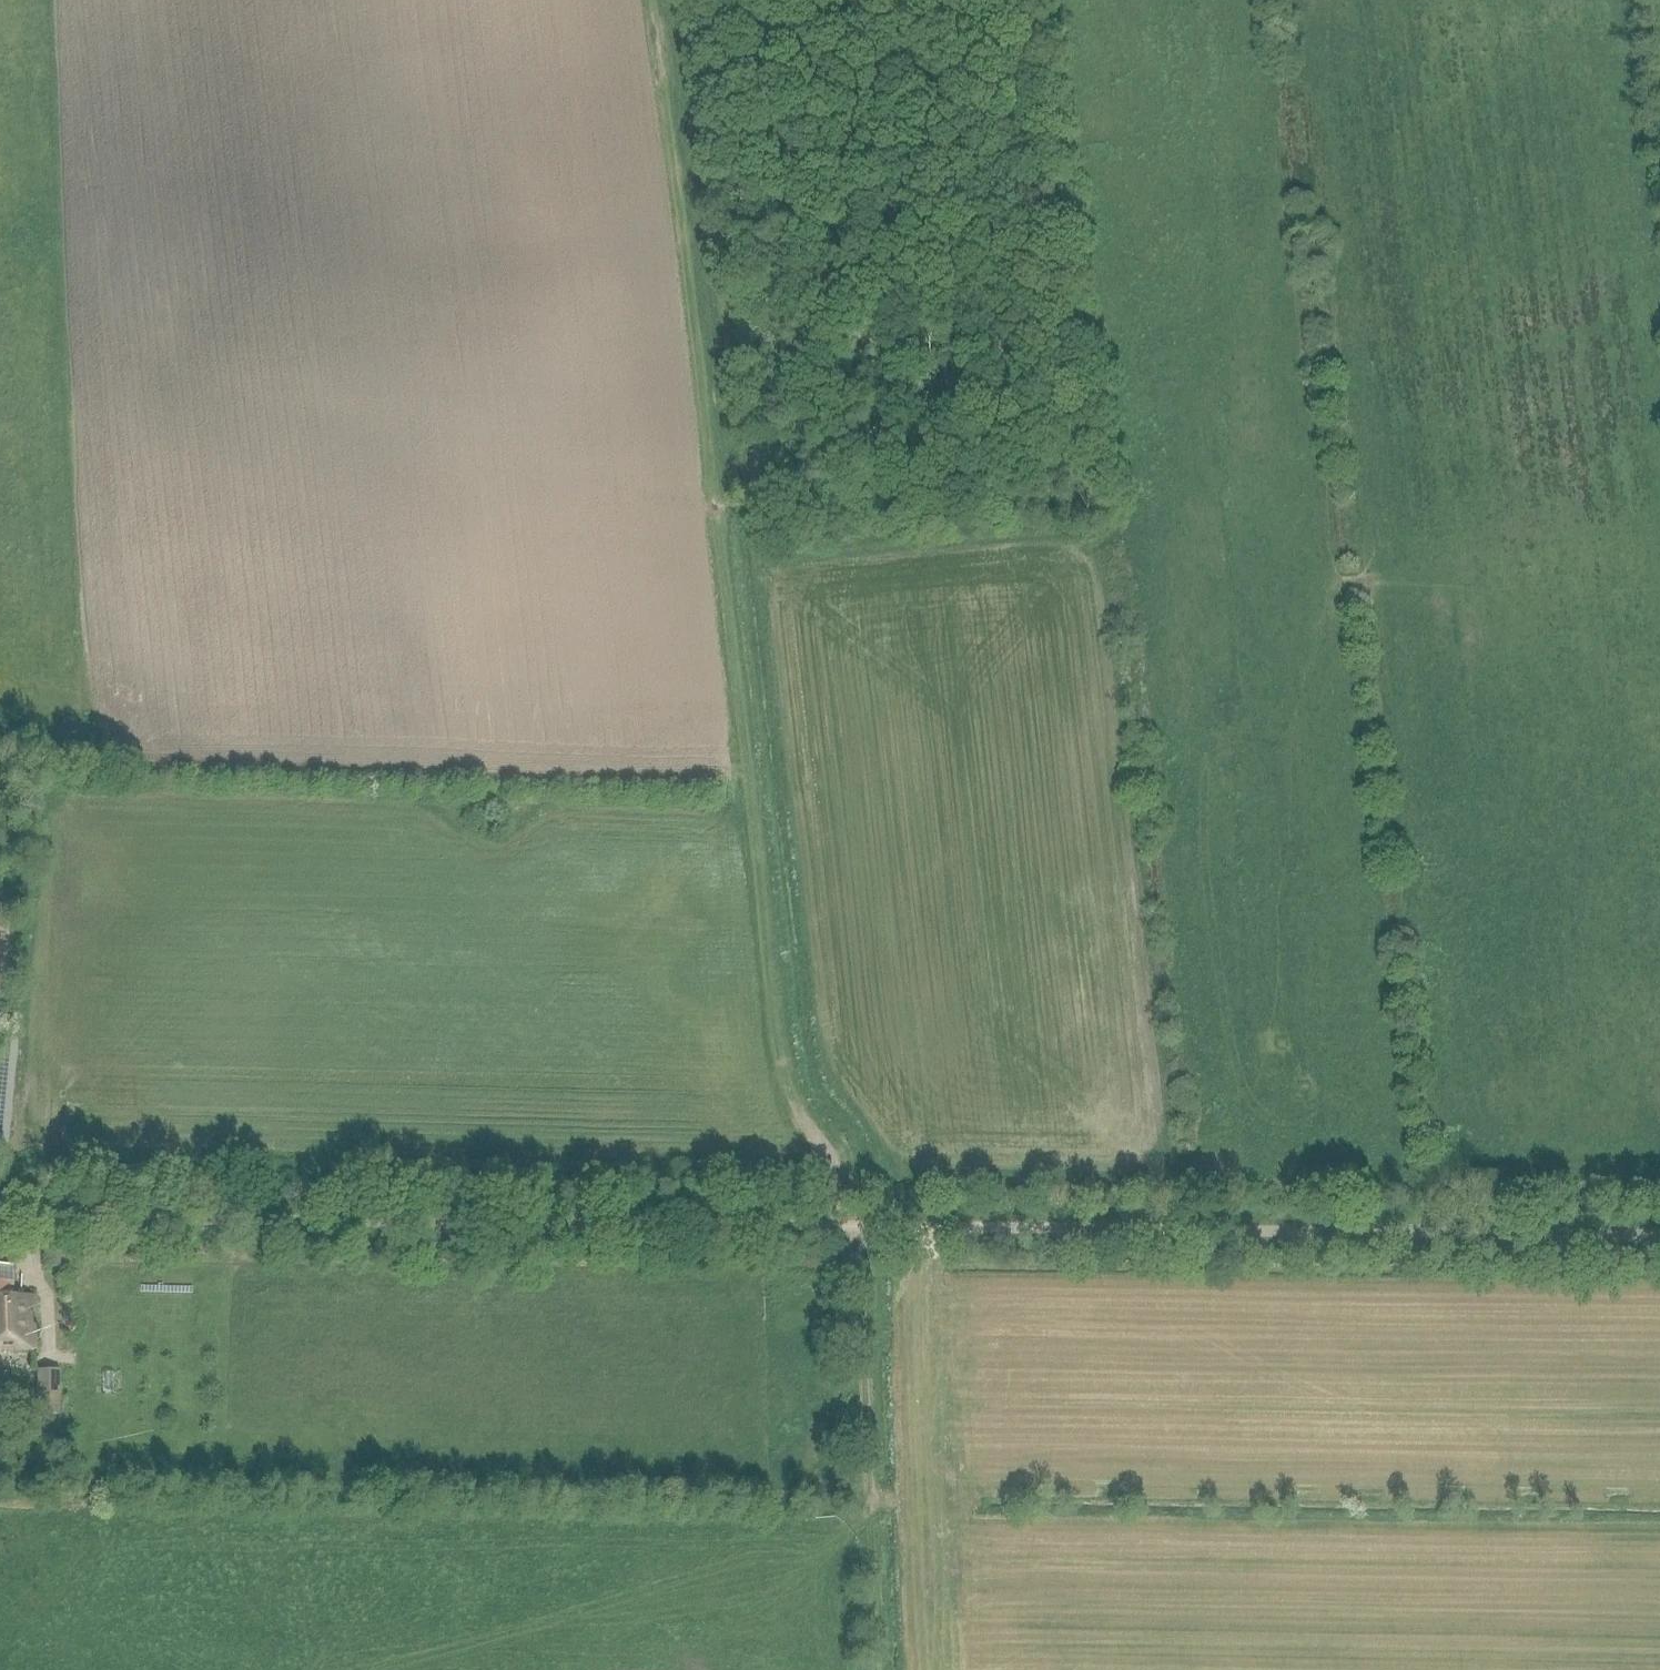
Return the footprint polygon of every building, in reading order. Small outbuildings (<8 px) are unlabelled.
[(15,1296),(14,1266),(0,1266),(0,1350),(7,1350),(33,1349),(32,1295),(15,1296)] [(36,1369),(37,1415),(48,1415),(48,1420),(59,1420),(59,1415),(60,1415),(60,1369),(36,1369)]
